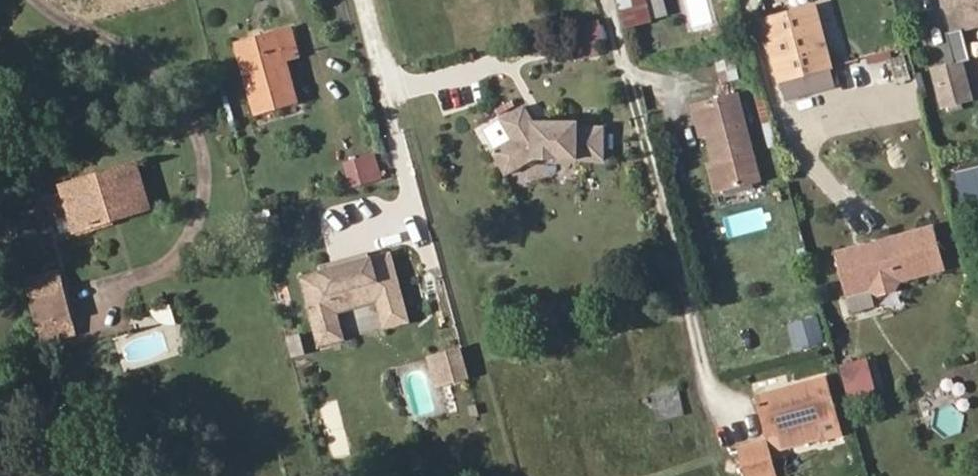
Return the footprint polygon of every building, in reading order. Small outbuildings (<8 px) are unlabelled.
[(626,31),(671,18),(666,0),(617,0),(626,31)] [(951,33),(977,27),(977,0),(943,0),(951,33)] [(782,75),(833,61),(817,1),(766,15),(782,75)] [(583,49),(608,43),(601,18),(576,25),(583,49)] [(256,114),(299,101),(288,62),(299,58),(291,30),(276,34),(238,45),(256,114)] [(955,63),(971,59),(965,30),(949,34),(955,63)] [(903,54),(887,62),(898,83),(914,76),(903,54)] [(966,59),(931,68),(943,111),(977,102),(966,59)] [(838,83),(833,61),(782,75),(788,97),(838,83)] [(741,93),(704,103),(721,165),(715,167),(722,192),(765,180),(741,93)] [(531,112),(505,124),(515,146),(497,155),(508,179),(539,164),(608,167),(611,135),(586,133),(586,130),(538,129),(531,112)] [(344,160),(352,188),(383,179),(376,152),(344,160)] [(106,219),(144,209),(134,173),(62,193),(74,239),(108,231),(106,219)] [(147,221),(144,209),(106,219),(108,231),(147,221)] [(835,248),(847,291),(874,283),(884,290),(899,285),(902,275),(946,262),(935,219),(835,248)] [(389,256),(300,280),(315,331),(338,325),(335,314),(375,302),(382,325),(408,317),(389,256)] [(38,291),(64,284),(62,275),(36,283),(38,291)] [(38,291),(51,343),(78,337),(64,284),(38,291)] [(851,298),(854,309),(876,304),(873,293),(851,298)] [(789,322),(796,349),(828,341),(821,314),(789,322)] [(408,317),(382,325),(384,332),(410,325),(408,317)] [(338,325),(315,331),(319,348),(343,341),(338,325)] [(465,346),(436,353),(444,388),(473,382),(465,346)] [(849,401),(878,398),(874,360),(844,363),(849,401)] [(820,381),(768,397),(781,438),(819,427),(823,441),(844,436),(826,379),(820,381)] [(682,387),(651,390),(655,420),(685,417),(682,387)]
